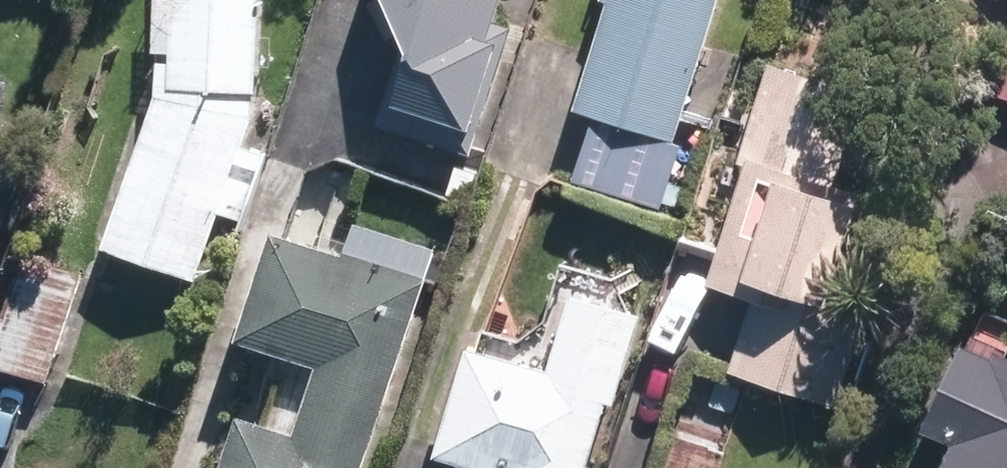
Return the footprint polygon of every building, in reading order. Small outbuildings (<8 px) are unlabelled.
[(165,108),(118,240),(200,268),(251,122),(254,0),(167,0),(165,108)] [(508,0),(404,0),(417,42),(393,117),(463,140),(508,0)] [(585,107),(677,137),(721,0),(620,0),(585,107)] [(770,299),(747,370),(835,398),(861,316),(825,305),(859,199),(830,190),(857,103),(787,81),(723,285),(770,299)] [(286,238),(257,330),(335,355),(308,442),(255,425),(242,467),(362,467),(422,281),(286,238)] [(635,324),(583,309),(563,379),(480,355),(455,441),(475,447),(469,467),(594,467),(635,324)] [(977,345),(936,427),(974,446),(963,467),(1006,467),(1006,359),(977,345)]
